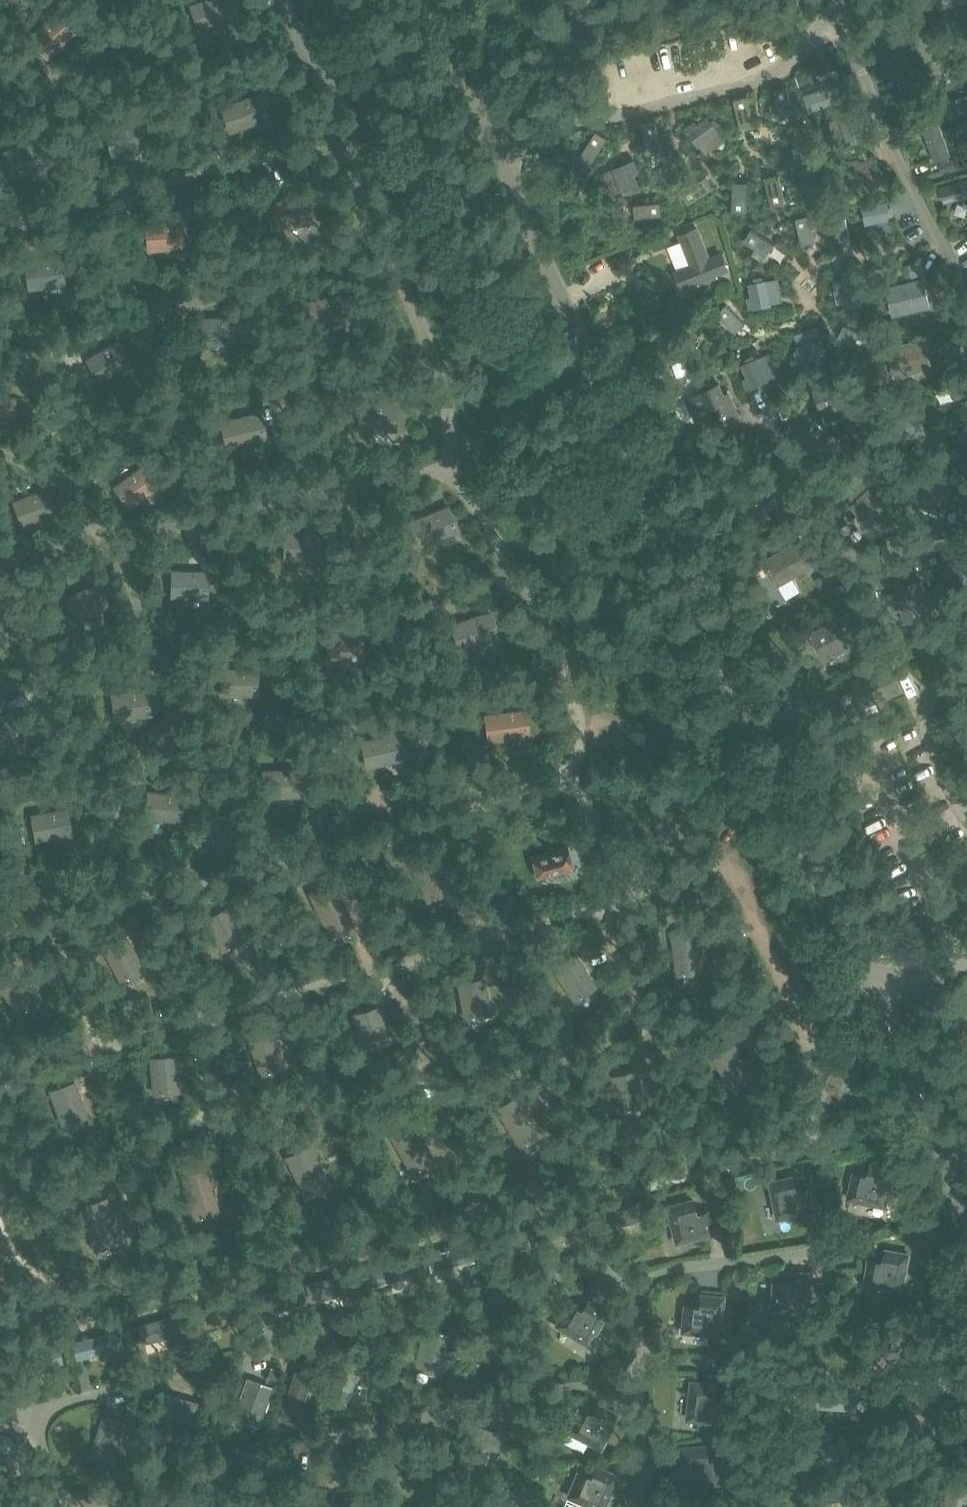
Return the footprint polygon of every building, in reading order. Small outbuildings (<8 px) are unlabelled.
[(189,3),(198,30),(240,17),(233,0),(198,0),(189,3)] [(940,9),(966,1),(966,0),(938,0),(940,9)] [(27,37),(46,57),(75,32),(56,11),(27,37)] [(851,79),(803,94),(808,112),(856,97),(851,79)] [(778,103),(771,104),(774,115),(780,114),(781,115),(793,113),(788,86),(775,89),(778,103)] [(220,106),(228,132),(270,118),(260,91),(220,106)] [(942,101),(947,118),(966,113),(966,94),(942,101)] [(748,96),(734,99),(741,129),(755,126),(748,96)] [(857,110),(839,116),(839,118),(847,141),(850,140),(851,143),(860,140),(859,137),(865,135),(861,123),(865,121),(862,110),(857,112),(857,110)] [(934,114),(919,119),(934,162),(950,156),(934,114)] [(694,121),(685,128),(688,132),(687,133),(698,148),(700,147),(719,132),(717,129),(719,127),(713,120),(711,121),(708,117),(697,125),(694,121)] [(104,129),(111,157),(149,145),(140,118),(104,129)] [(656,121),(641,124),(647,154),(662,151),(656,121)] [(595,131),(579,157),(591,164),(607,138),(595,131)] [(958,143),(964,160),(966,159),(966,140),(958,143)] [(630,161),(613,168),(613,169),(622,191),(622,193),(626,192),(627,194),(634,191),(633,188),(640,186),(635,174),(638,173),(634,162),(631,163),(630,161)] [(843,175),(835,176),(837,193),(880,187),(878,170),(874,170),(843,175)] [(779,173),(765,176),(772,206),(786,202),(779,173)] [(707,175),(681,191),(689,203),(715,187),(707,175)] [(940,186),(945,202),(966,196),(966,179),(940,186)] [(733,181),(732,212),(747,212),(748,182),(733,181)] [(309,194),(271,201),(276,229),(313,221),(309,194)] [(864,206),(862,206),(865,225),(867,225),(891,221),(891,217),(894,217),(892,207),(889,208),(888,202),(875,204),(874,200),(863,202),(864,206)] [(661,201),(633,203),(635,217),(662,214),(661,201)] [(844,207),(831,210),(836,236),(849,233),(844,207)] [(809,215),(796,218),(802,244),(815,240),(809,215)] [(147,250),(185,247),(183,219),(145,223),(147,250)] [(714,274),(726,270),(720,253),(708,258),(697,227),(680,233),(691,265),(675,271),(681,287),(697,281),(698,284),(715,277),(714,274)] [(751,229),(744,240),(755,248),(752,253),(761,260),(765,254),(766,255),(774,244),(751,229)] [(667,231),(650,238),(655,249),(672,243),(667,231)] [(67,283),(61,255),(25,261),(27,289),(67,283)] [(583,262),(570,267),(578,289),(591,284),(583,262)] [(861,273),(842,277),(842,279),(847,303),(851,302),(851,305),(861,303),(860,300),(866,299),(863,286),(868,285),(865,274),(861,275),(861,273)] [(750,296),(746,297),(748,309),(752,308),(753,309),(772,305),(771,304),(766,280),(763,280),(762,277),(753,279),(753,282),(747,284),(750,296)] [(892,316),(928,308),(921,280),(886,288),(892,316)] [(341,292),(300,300),(307,328),(348,320),(341,292)] [(726,303),(717,312),(735,332),(745,323),(726,303)] [(195,315),(194,344),(238,344),(238,315),(195,315)] [(844,324),(838,336),(862,348),(868,336),(844,324)] [(798,350),(796,351),(799,360),(801,359),(803,365),(816,360),(817,364),(828,361),(827,356),(828,356),(822,338),(820,338),(798,346),(797,346),(798,350)] [(118,339),(85,357),(99,382),(133,363),(118,339)] [(894,377),(929,368),(922,340),(887,349),(894,377)] [(745,362),(740,365),(746,377),(741,379),(746,389),(750,387),(751,389),(769,381),(768,379),(758,357),(757,357),(754,358),(753,356),(744,360),(745,362)] [(822,414),(855,402),(845,373),(834,377),(836,382),(813,390),(822,414)] [(951,388),(956,399),(966,394),(966,381),(951,388)] [(711,432),(739,420),(732,404),(727,406),(718,385),(694,395),(711,432)] [(18,423),(17,395),(0,396),(0,424),(18,423)] [(395,401),(357,403),(359,432),(396,429),(395,401)] [(908,409),(889,414),(897,443),(916,437),(916,435),(910,417),(908,409)] [(261,410),(221,419),(227,447),(269,437),(261,410)] [(837,504),(872,470),(859,457),(824,491),(837,504)] [(143,463),(112,485),(130,508),(160,485),(143,463)] [(941,515),(959,479),(932,466),(915,503),(941,515)] [(866,525),(891,500),(874,483),(849,507),(866,525)] [(12,499),(22,526),(58,511),(47,485),(12,499)] [(448,504),(409,519),(420,546),(427,543),(459,530),(448,504)] [(283,558),(322,562),(323,533),(285,529),(283,558)] [(775,586),(812,565),(798,540),(761,561),(775,586)] [(210,569),(171,568),(170,597),(209,598),(210,569)] [(112,604),(99,580),(65,596),(77,621),(112,604)] [(933,615),(930,603),(925,605),(919,582),(894,589),(904,623),(933,615)] [(487,611),(447,624),(456,651),(497,638),(487,611)] [(848,611),(810,632),(824,657),(862,636),(848,611)] [(329,658),(366,649),(359,622),(323,631),(329,658)] [(907,662),(918,680),(927,675),(916,657),(907,662)] [(861,708),(900,691),(889,665),(850,682),(861,708)] [(260,666),(220,667),(221,695),(260,695),(260,666)] [(111,691),(114,719),(153,714),(149,686),(111,691)] [(524,709),(481,714),(486,742),(528,737),(524,709)] [(27,740),(28,712),(0,711),(0,739),(27,740)] [(361,739),(366,766),(409,758),(402,730),(361,739)] [(300,767),(262,767),(262,796),(301,795),(300,767)] [(148,789),(145,817),(182,820),(186,792),(148,789)] [(30,812),(35,840),(72,834),(68,806),(30,812)] [(567,852),(530,860),(535,876),(570,867),(567,852)] [(436,857),(409,869),(424,903),(451,892),(436,857)] [(334,880),(308,893),(329,936),(355,923),(334,880)] [(247,937),(229,904),(204,918),(222,950),(247,937)] [(670,934),(674,976),(703,972),(698,930),(670,934)] [(145,968),(128,935),(104,948),(120,982),(145,968)] [(551,970),(572,1002),(595,987),(575,956),(551,970)] [(16,964),(0,976),(0,988),(20,1014),(43,996),(16,964)] [(483,978),(455,984),(462,1020),(489,1015),(483,978)] [(352,1012),(362,1049),(391,1040),(379,1004),(352,1012)] [(248,1039),(259,1074),(285,1066),(275,1030),(248,1039)] [(734,1043),(711,1058),(731,1090),(755,1074),(734,1043)] [(149,1056),(151,1092),(181,1091),(177,1053),(149,1056)] [(608,1077),(616,1113),(644,1106),(635,1070),(608,1077)] [(76,1080),(48,1089),(61,1124),(87,1114),(76,1080)] [(517,1094),(493,1109),(517,1149),(542,1134),(517,1094)] [(411,1120),(387,1134),(409,1176),(435,1160),(411,1120)] [(306,1197),(332,1185),(310,1142),(285,1156),(306,1197)] [(846,1199),(886,1208),(895,1167),(870,1161),(867,1174),(852,1170),(846,1199)] [(192,1218),(221,1212),(209,1166),(182,1173),(192,1218)] [(766,1179),(775,1220),(817,1211),(811,1185),(798,1188),(794,1173),(766,1179)] [(93,1249),(122,1241),(107,1196),(80,1203),(93,1249)] [(663,1204),(673,1244),(715,1234),(709,1208),(696,1212),(692,1197),(663,1204)] [(639,1204),(599,1214),(602,1229),(642,1219),(639,1204)] [(470,1243),(426,1254),(430,1271),(474,1261),(470,1243)] [(903,1293),(911,1251),(885,1247),(882,1260),(867,1257),(862,1285),(903,1293)] [(404,1259),(360,1271),(365,1288),(409,1276),(404,1259)] [(810,1313),(813,1270),(787,1268),(786,1282),(771,1281),(769,1310),(810,1313)] [(349,1273),(304,1284),(309,1301),(353,1290),(349,1273)] [(721,1336),(725,1294),(699,1292),(697,1304),(682,1303),(679,1332),(721,1336)] [(588,1347),(610,1311),(587,1297),(581,1308),(568,1300),(552,1326),(588,1347)] [(180,1314),(136,1325),(140,1342),(184,1332),(180,1314)] [(426,1328),(412,1368),(439,1377),(452,1336),(426,1328)] [(117,1330),(72,1341),(76,1358),(121,1347),(117,1330)] [(58,1345),(13,1356),(18,1374),(63,1362),(58,1345)] [(344,1353),(326,1403),(343,1409),(361,1360),(344,1353)] [(294,1369),(279,1418),(296,1423),(311,1374),(294,1369)] [(238,1398),(235,1409),(262,1418),(266,1408),(264,1408),(271,1387),(247,1379),(240,1399),(238,1398)] [(687,1421),(729,1425),(732,1397),(719,1396),(720,1382),(691,1379),(687,1421)] [(811,1390),(811,1407),(856,1409),(857,1393),(811,1390)] [(164,1391),(153,1432),(170,1437),(176,1414),(193,1419),(198,1401),(164,1391)] [(601,1451),(621,1413),(596,1400),(590,1412),(577,1405),(564,1431),(601,1451)] [(103,1415),(92,1447),(119,1456),(129,1424),(103,1415)] [(502,1433),(470,1422),(457,1462),(473,1467),(480,1445),(497,1450),(502,1433)] [(683,1487),(725,1484),(724,1457),(711,1457),(710,1443),(680,1445),(683,1487)] [(838,1444),(793,1454),(796,1470),(841,1460),(838,1444)] [(620,1474),(594,1463),(589,1475),(576,1470),(564,1497),(589,1506),(606,1506),(620,1474)] [(954,1474),(944,1506),(966,1506),(966,1477),(954,1474)] [(477,1495),(480,1506),(505,1506),(528,1502),(525,1485),(477,1495)]
